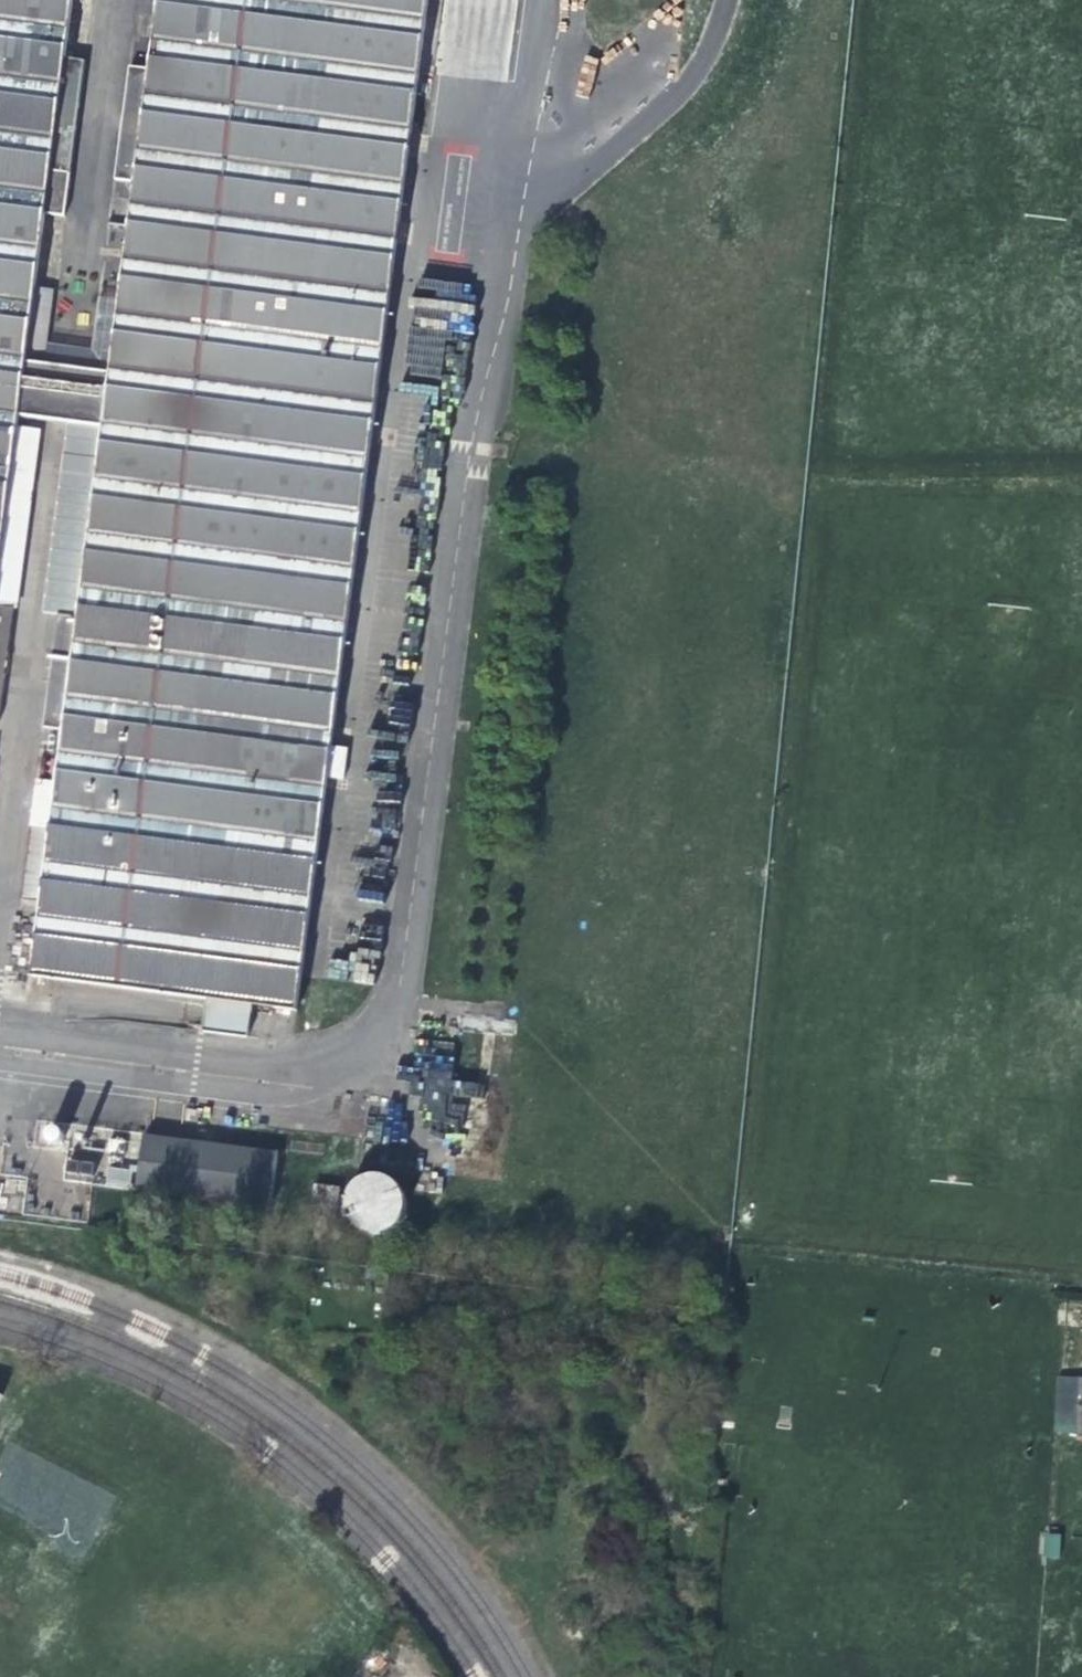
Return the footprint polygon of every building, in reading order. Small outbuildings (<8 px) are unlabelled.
[(50,329),(53,311),(55,291),(36,287),(42,240),(45,217),(65,220),(86,64),(66,61),(75,0),(0,0),(0,554),(21,395),(41,398),(50,329)] [(151,72),(133,70),(118,186),(135,188),(130,229),(126,253),(117,320),(115,338),(113,353),(95,352),(80,463),(98,466),(76,626),(58,624),(42,738),(61,741),(47,842),(29,840),(18,914),(37,917),(25,1002),(208,1027),(202,1071),(244,1076),(251,1033),(292,1038),(432,0),(160,0),(151,72)] [(41,398),(21,395),(0,554),(0,616),(12,618),(46,398),(41,398)] [(12,618),(0,616),(0,704),(12,618)] [(517,1194),(523,1151),(503,1148),(520,1034),(465,1026),(443,1182),(517,1194)] [(271,1209),(278,1154),(144,1137),(138,1191),(271,1209)] [(67,1159),(64,1177),(92,1183),(95,1165),(67,1159)] [(334,1207),(379,1240),(411,1198),(366,1164),(334,1207)] [(106,1184),(128,1186),(130,1168),(108,1166),(106,1184)] [(1054,1375),(1053,1434),(1081,1434),(1081,1375),(1054,1375)] [(1044,1557),(1058,1558),(1060,1533),(1045,1533),(1044,1557)]
